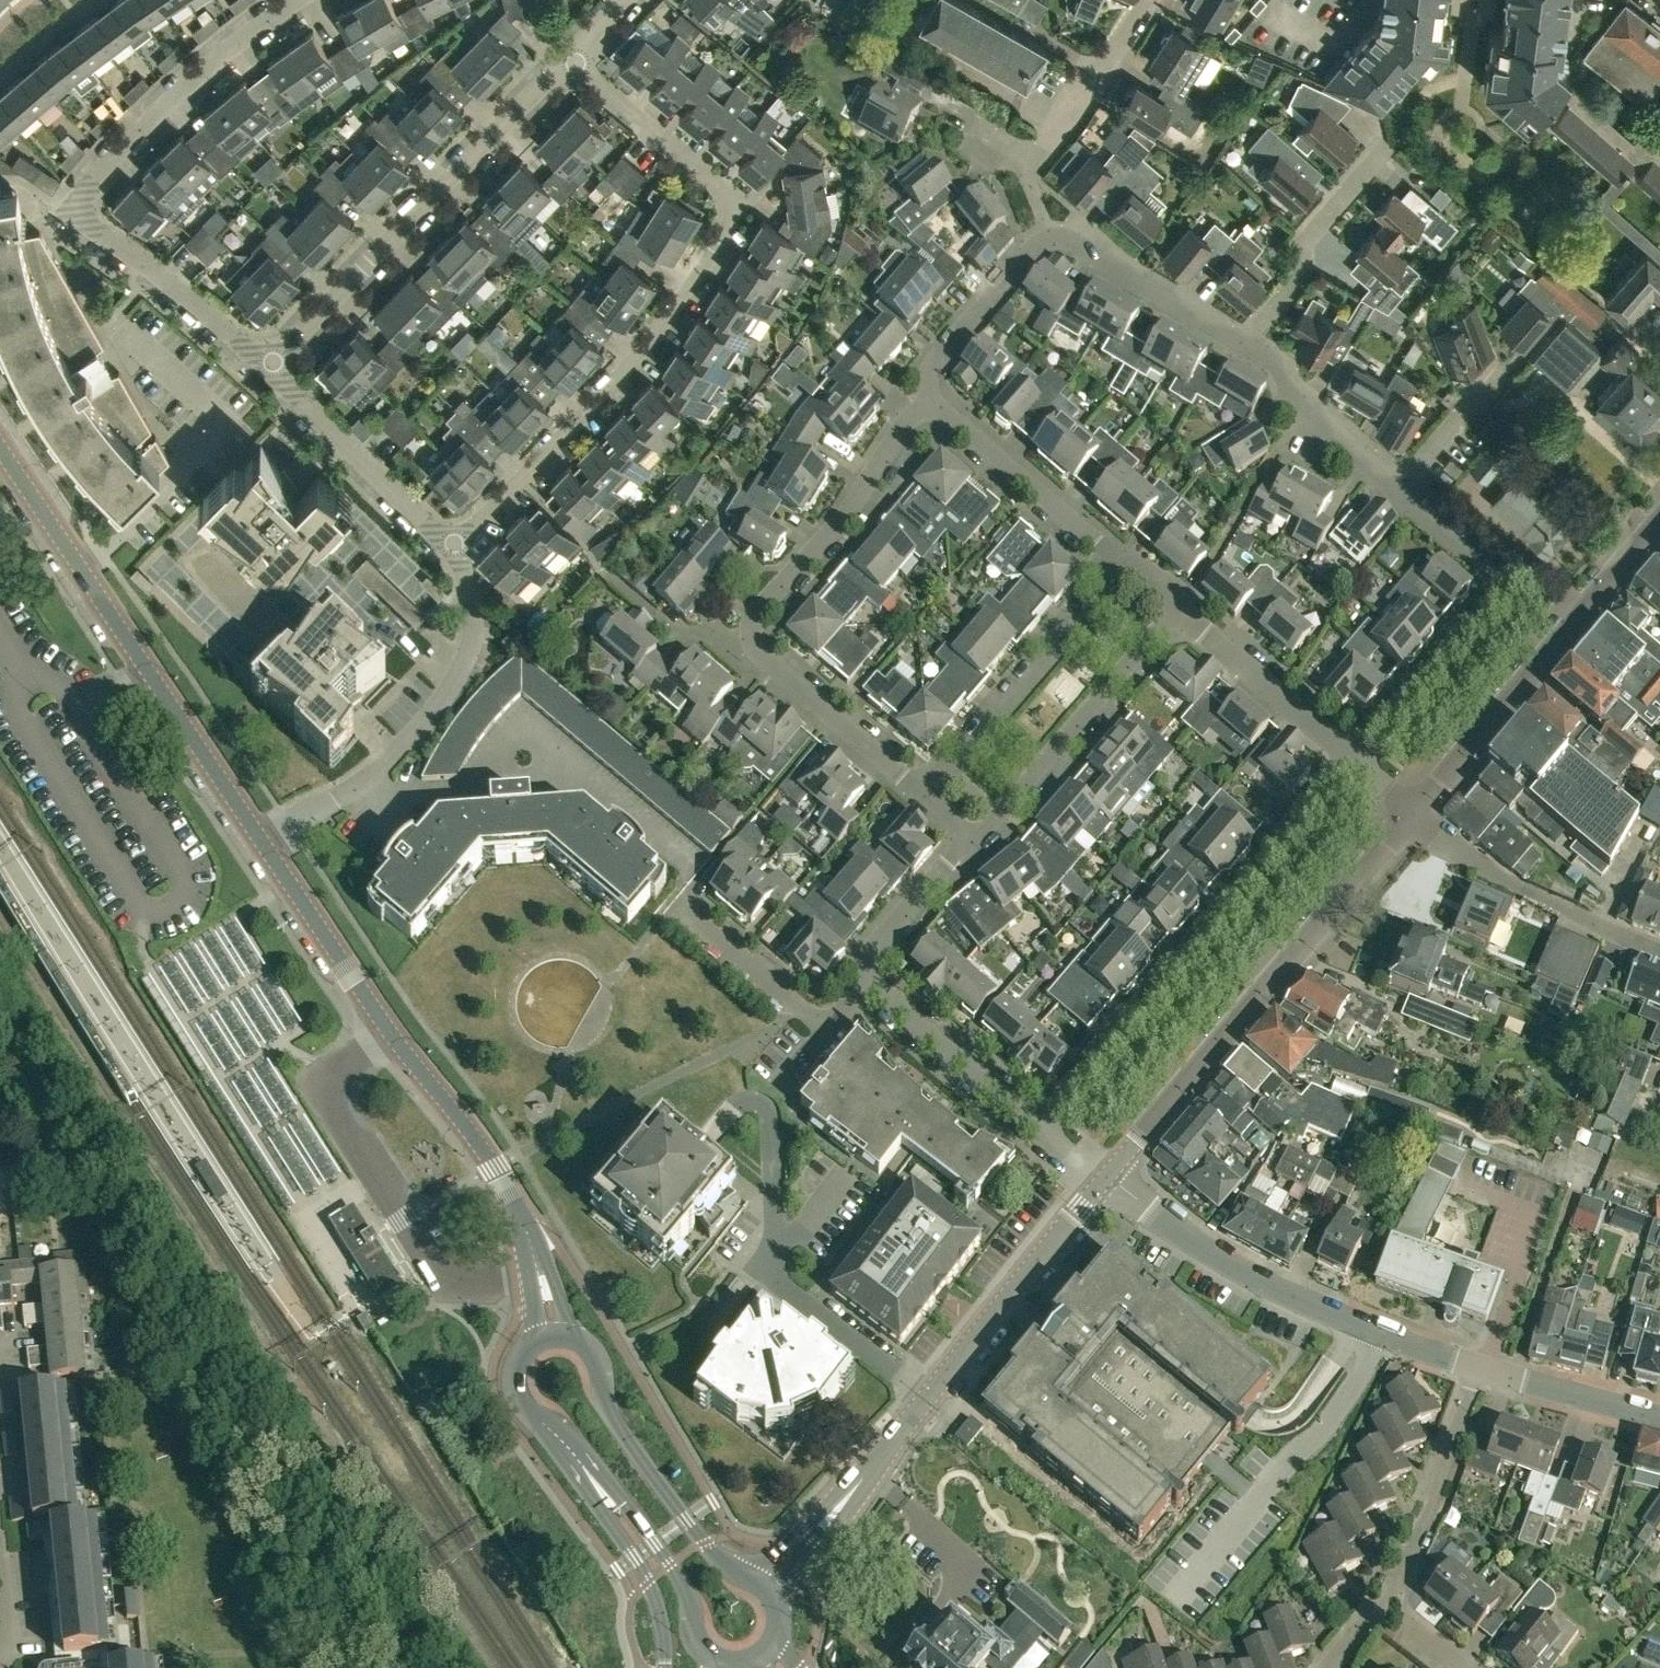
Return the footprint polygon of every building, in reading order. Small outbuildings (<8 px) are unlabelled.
[(130,0),(118,0),(106,9),(130,41),(131,40),(135,45),(153,32),(146,22),(130,0)] [(160,0),(130,0),(146,22),(166,9),(160,0)] [(166,9),(169,14),(188,0),(160,0),(166,9)] [(243,0),(232,0),(229,3),(235,12),(246,4),(243,0)] [(409,6),(396,12),(389,0),(362,0),(360,1),(381,37),(402,24),(410,37),(422,30),(409,6)] [(409,6),(422,30),(435,23),(428,11),(450,0),(419,0),(409,6)] [(468,0),(451,0),(460,18),(472,9),(468,0)] [(507,18),(523,14),(519,0),(503,0),(507,18)] [(756,0),(692,0),(697,4),(714,22),(724,12),(743,26),(760,37),(777,20),(762,6),(756,0)] [(962,0),(933,0),(919,25),(1026,87),(1047,49),(1008,26),(962,0)] [(1017,11),(1023,0),(998,0),(1017,11)] [(1071,7),(1092,16),(1099,0),(1074,0),(1071,7)] [(1181,3),(1212,22),(1220,27),(1236,1),(1236,0),(1183,0),(1181,3)] [(1256,11),(1266,0),(1265,0),(1255,0),(1250,6),(1256,11)] [(1322,81),(1380,109),(1421,62),(1431,70),(1447,52),(1450,27),(1441,26),(1444,0),(1382,0),(1380,17),(1377,17),(1322,81)] [(1501,34),(1492,32),(1484,87),(1517,114),(1513,118),(1522,126),(1556,88),(1570,73),(1555,60),(1557,50),(1562,51),(1563,43),(1569,0),(1506,0),(1501,34)] [(352,39),(340,47),(355,70),(370,60),(373,51),(369,44),(381,37),(360,1),(338,14),(352,39)] [(1625,3),(1618,12),(1583,57),(1644,104),(1659,83),(1659,30),(1653,24),(1625,3)] [(714,22),(697,4),(689,13),(705,26),(708,29),(714,22)] [(130,41),(106,9),(87,23),(111,55),(130,41)] [(680,12),(669,24),(690,41),(700,28),(680,12)] [(202,23),(209,32),(220,24),(213,15),(202,23)] [(92,69),(111,55),(87,23),(68,37),(92,69)] [(209,32),(202,23),(192,32),(199,40),(209,32)] [(1225,36),(1231,41),(1241,29),(1235,24),(1225,36)] [(638,82),(642,78),(641,78),(663,51),(646,36),(647,35),(635,25),(610,51),(622,62),(619,66),(638,82)] [(488,26),(470,45),(499,73),(517,55),(488,26)] [(1175,94),(1182,98),(1210,54),(1178,33),(1172,29),(1169,33),(1164,33),(1160,39),(1163,43),(1150,62),(1159,68),(1152,79),(1174,94),(1175,94)] [(311,32),(290,46),(314,80),(334,66),(343,77),(355,70),(340,47),(327,55),(311,32)] [(676,35),(663,51),(641,78),(642,78),(652,87),(649,91),(668,107),(671,103),(696,72),(696,71),(679,57),(689,45),(676,35)] [(92,69),(68,37),(49,52),(70,79),(74,84),(92,69)] [(167,53),(174,62),(184,53),(177,45),(167,53)] [(481,92),(499,73),(470,45),(461,54),(449,45),(432,63),(452,82),(462,72),(481,92)] [(285,84),(274,93),(290,115),(302,107),(293,95),(314,80),(290,46),(269,61),(285,84)] [(53,94),(70,79),(49,52),(30,69),(56,99),(57,98),(53,94)] [(174,62),(167,53),(157,62),(164,70),(174,62)] [(706,59),(696,71),(696,72),(671,103),(682,112),(678,116),(698,132),(701,128),(701,127),(726,97),(726,96),(708,82),(719,70),(706,59)] [(891,60),(883,74),(919,95),(928,81),(891,60)] [(452,82),(432,63),(415,80),(423,92),(415,101),(445,130),(463,111),(443,92),(452,82)] [(30,69),(12,84),(38,114),(56,99),(30,69)] [(132,85),(140,93),(150,84),(142,76),(132,85)] [(1626,165),(1659,195),(1659,130),(1655,126),(1652,130),(1641,120),(1629,134),(1580,92),(1583,88),(1570,78),(1559,90),(1562,93),(1567,98),(1548,118),(1615,177),(1626,165)] [(1308,120),(1299,131),(1292,139),(1307,152),(1314,144),(1334,162),(1355,138),(1330,116),(1344,99),(1316,86),(1303,79),(1301,83),(1299,82),(1289,102),(1308,120)] [(244,81),(224,97),(251,129),(262,119),(269,128),(277,121),(279,124),(290,115),(274,93),(262,102),(244,81)] [(0,94),(0,107),(20,130),(38,114),(12,84),(0,94)] [(701,127),(701,128),(711,137),(708,141),(727,157),(731,153),(730,152),(753,126),(752,125),(735,111),(748,95),(736,84),(726,96),(726,97),(701,127)] [(140,93),(132,85),(123,94),(131,102),(140,93)] [(1174,94),(1167,105),(1136,85),(1133,90),(1127,90),(1122,99),(1124,103),(1121,109),(1161,135),(1170,121),(1190,134),(1204,112),(1182,98),(1175,94),(1174,94)] [(880,88),(860,123),(892,142),(895,136),(901,139),(921,104),(895,89),(892,94),(880,88)] [(222,135),(212,145),(230,165),(240,156),(231,145),(251,129),(224,97),(204,114),(222,135)] [(774,99),(767,107),(775,113),(781,105),(774,99)] [(600,121),(593,115),(594,114),(580,100),(557,124),(587,153),(613,126),(604,117),(600,121)] [(374,116),(397,138),(407,129),(427,148),(445,130),(415,101),(397,119),(387,109),(377,119),(374,116)] [(20,130),(0,107),(0,144),(2,146),(20,130)] [(100,118),(108,126),(117,116),(109,108),(100,118)] [(786,147),(786,146),(768,132),(778,119),(765,109),(752,125),(753,126),(730,152),(731,153),(741,161),(738,165),(757,182),(776,159),(786,147)] [(360,157),(390,186),(408,168),(388,148),(397,138),(374,116),(364,126),(370,132),(362,140),(370,147),(360,157)] [(108,126),(100,118),(90,128),(99,135),(108,126)] [(587,153),(557,124),(539,142),(559,162),(550,172),(570,191),(588,172),(578,162),(587,153)] [(1247,147),(1269,166),(1258,177),(1294,208),(1315,185),(1289,163),(1300,151),(1268,124),(1247,147)] [(1107,177),(1117,185),(1142,156),(1149,148),(1149,147),(1155,140),(1134,125),(1129,131),(1102,163),(1090,152),(1085,158),(1076,150),(1063,166),(1072,174),(1065,182),(1086,201),(1107,177)] [(786,197),(826,191),(821,155),(796,134),(786,146),(786,147),(776,159),(788,168),(788,172),(783,173),(786,197)] [(230,165),(212,145),(201,155),(181,135),(163,153),(192,182),(210,164),(220,175),(230,165)] [(69,152),(77,160),(86,150),(77,142),(69,152)] [(319,172),(342,195),(352,185),(372,204),(390,186),(360,157),(352,149),(340,161),(336,157),(330,163),(329,162),(319,172)] [(77,160),(69,152),(60,162),(68,170),(77,160)] [(19,153),(11,165),(33,180),(41,167),(19,153)] [(205,196),(202,193),(192,182),(163,153),(144,171),(164,191),(154,202),(164,211),(177,223),(187,214),(205,196)] [(614,188),(633,164),(621,154),(604,174),(616,185),(614,188)] [(1117,185),(1109,195),(1119,203),(1112,211),(1142,237),(1161,215),(1141,199),(1163,174),(1142,156),(1117,185)] [(893,216),(910,237),(938,214),(929,203),(950,186),(948,183),(948,177),(941,168),(935,168),(933,165),(930,168),(922,158),(897,178),(905,188),(903,190),(912,201),(893,216)] [(502,180),(532,209),(550,191),(560,201),(570,191),(550,172),(540,181),(520,162),(502,180)] [(645,175),(633,164),(614,188),(626,198),(645,175)] [(305,213),(335,242),(353,224),(333,204),(342,195),(319,172),(322,175),(313,185),(323,195),(305,213)] [(532,209),(502,180),(484,199),(504,218),(495,228),(515,247),(532,230),(523,218),(532,209)] [(146,230),(164,211),(154,202),(133,183),(111,208),(125,221),(130,216),(146,230)] [(651,213),(686,236),(704,208),(687,197),(683,204),(653,184),(647,193),(658,203),(651,213)] [(2,332),(7,343),(12,355),(18,366),(24,377),(30,388),(36,398),(43,409),(50,419),(57,429),(65,439),(73,449),(81,459),(89,468),(113,506),(117,511),(169,460),(155,436),(153,438),(138,452),(135,449),(132,446),(147,432),(151,428),(119,371),(111,374),(103,362),(96,351),(104,344),(40,231),(20,235),(12,189),(0,189),(0,329),(2,332)] [(831,227),(826,191),(786,197),(790,221),(795,221),(796,224),(787,237),(805,248),(813,254),(831,227)] [(981,244),(980,243),(967,258),(982,272),(995,257),(988,250),(995,242),(994,241),(989,236),(1005,223),(1001,218),(1001,214),(994,205),(990,205),(979,191),(957,209),(984,241),(981,244)] [(1426,200),(1416,212),(1392,192),(1374,213),(1384,222),(1375,233),(1375,234),(1393,250),(1394,249),(1403,238),(1407,242),(1418,228),(1440,247),(1457,227),(1426,200)] [(282,210),(265,228),(288,251),(297,241),(317,261),(335,242),(305,213),(297,222),(282,210)] [(686,236),(651,213),(638,235),(625,227),(617,239),(640,254),(648,242),(672,257),(686,236)] [(498,265),(515,247),(495,228),(485,238),(465,218),(447,236),(477,265),(486,256),(498,265)] [(783,281),(783,282),(791,287),(800,274),(792,268),(805,248),(787,237),(763,220),(749,241),(753,244),(746,255),(745,256),(783,281)] [(846,220),(842,237),(848,242),(858,229),(846,220)] [(1234,238),(1233,237),(1214,221),(1201,236),(1189,226),(1163,256),(1174,265),(1173,270),(1178,274),(1183,272),(1185,274),(1206,250),(1216,259),(1234,238)] [(196,253),(214,234),(203,223),(184,242),(196,253)] [(995,257),(1011,237),(1002,226),(990,236),(995,242),(988,250),(995,257)] [(251,270),(280,299),(298,280),(278,261),(288,251),(265,228),(264,229),(268,232),(251,249),(259,261),(251,270)] [(1241,228),(1233,237),(1234,238),(1216,259),(1211,264),(1221,272),(1215,280),(1245,305),(1253,295),(1263,284),(1244,267),(1262,246),(1241,228)] [(1406,260),(1394,249),(1393,250),(1375,234),(1375,233),(1373,232),(1355,253),(1379,275),(1361,296),(1374,304),(1388,312),(1392,306),(1421,272),(1406,260)] [(214,234),(196,253),(207,264),(226,245),(214,234)] [(477,265),(447,236),(430,255),(450,274),(440,284),(460,304),(487,275),(477,265)] [(632,267),(640,254),(617,239),(610,250),(603,258),(613,269),(606,279),(638,304),(654,283),(632,267)] [(934,263),(955,281),(964,271),(930,242),(921,252),(934,263)] [(1646,251),(1604,298),(1607,301),(1627,318),(1653,289),(1659,295),(1659,264),(1646,251)] [(770,300),(783,282),(783,281),(745,256),(746,255),(741,252),(727,273),(732,276),(724,288),(761,313),(761,314),(770,320),(779,306),(770,300)] [(899,255),(895,255),(882,271),(895,282),(924,307),(937,292),(942,297),(955,281),(934,263),(930,267),(917,256),(910,265),(899,255)] [(1057,316),(1070,302),(1075,296),(1059,282),(1071,268),(1055,255),(1025,290),(1046,308),(1033,330),(1048,339),(1055,326),(1059,319),(1057,316)] [(243,262),(225,281),(248,303),(243,308),(257,322),(280,299),(251,270),(243,262)] [(1572,308),(1574,310),(1593,325),(1604,311),(1600,308),(1546,265),(1535,278),(1545,286),(1552,292),(1572,308)] [(883,323),(904,341),(917,326),(912,322),(924,307),(895,282),(882,271),(881,271),(885,274),(874,286),(884,295),(873,308),(886,319),(883,323)] [(433,332),(443,321),(460,304),(440,284),(431,294),(411,274),(393,293),(422,322),(433,332)] [(1518,290),(1526,297),(1500,326),(1511,335),(1510,340),(1515,345),(1520,343),(1522,345),(1537,327),(1548,336),(1572,308),(1552,292),(1545,286),(1535,278),(1531,274),(1518,290)] [(623,324),(638,304),(606,279),(590,299),(579,290),(570,301),(591,319),(601,307),(623,324)] [(740,345),(740,346),(748,352),(757,338),(749,332),(761,314),(761,313),(724,288),(720,285),(706,306),(710,309),(703,320),(702,320),(740,345)] [(1086,325),(1097,332),(1120,294),(1106,286),(1099,288),(1095,286),(1081,309),(1070,302),(1057,316),(1059,319),(1055,326),(1078,339),(1086,325)] [(1453,328),(1439,333),(1444,346),(1440,347),(1450,374),(1482,361),(1472,336),(1486,330),(1471,292),(1462,296),(1448,314),(1453,328)] [(414,331),(422,322),(393,293),(375,311),(395,331),(385,340),(405,360),(422,342),(414,331)] [(1101,353),(1123,366),(1137,342),(1125,335),(1139,312),(1136,310),(1134,303),(1120,294),(1097,332),(1109,339),(1101,353)] [(1313,295),(1304,311),(1303,310),(1292,329),(1304,337),(1296,350),(1320,365),(1325,357),(1338,364),(1347,349),(1367,315),(1374,304),(1361,296),(1354,307),(1348,317),(1337,310),(1331,320),(1320,313),(1326,303),(1313,295)] [(582,330),(591,319),(570,301),(561,312),(554,320),(563,331),(555,340),(585,368),(603,349),(582,330)] [(1598,329),(1593,325),(1574,310),(1566,320),(1564,318),(1531,356),(1537,362),(1565,386),(1567,384),(1599,349),(1589,340),(1598,329)] [(1000,313),(992,322),(1007,335),(1015,326),(1000,313)] [(727,365),(740,346),(740,345),(702,320),(703,320),(698,317),(684,338),(689,341),(681,352),(681,353),(710,372),(709,372),(727,384),(736,371),(727,365)] [(904,341),(883,323),(856,353),(853,350),(845,360),(866,378),(874,369),(877,372),(889,358),(893,358),(900,350),(900,346),(904,341)] [(1154,365),(1165,372),(1188,335),(1174,326),(1167,328),(1163,326),(1150,349),(1137,342),(1123,366),(1145,380),(1154,365)] [(517,360),(538,379),(547,368),(568,387),(585,368),(555,340),(545,331),(543,333),(539,330),(530,340),(533,343),(517,360)] [(397,369),(405,360),(385,340),(376,350),(356,331),(338,349),(378,388),(379,388),(380,389),(399,370),(397,369)] [(1191,407),(1196,398),(1196,397),(1210,373),(1205,382),(1193,375),(1207,352),(1203,350),(1201,343),(1188,335),(1165,372),(1177,379),(1168,393),(1191,407)] [(1630,361),(1638,352),(1621,336),(1615,343),(1612,341),(1610,343),(1612,345),(1600,359),(1617,374),(1597,398),(1602,403),(1592,414),(1623,442),(1633,430),(1638,434),(1640,432),(1641,433),(1654,418),(1653,417),(1657,413),(1659,409),(1659,387),(1630,361)] [(978,376),(994,390),(999,385),(1005,390),(1025,368),(1007,352),(1001,359),(981,342),(951,377),(967,390),(978,376)] [(378,388),(338,349),(315,373),(329,386),(334,381),(349,396),(350,396),(361,406),(378,388)] [(681,353),(681,352),(677,349),(663,370),(667,373),(659,385),(705,416),(714,403),(697,391),(709,372),(710,372),(681,353)] [(1387,384),(1362,369),(1367,361),(1347,349),(1338,364),(1333,372),(1344,379),(1339,388),(1355,398),(1351,404),(1369,415),(1371,411),(1383,391),(1387,384)] [(528,389),(538,379),(517,360),(501,377),(509,389),(501,398),(530,427),(548,408),(528,389)] [(820,390),(831,400),(865,429),(875,416),(875,409),(877,406),(857,388),(866,378),(845,360),(828,379),(828,380),(820,390)] [(1196,397),(1196,398),(1218,411),(1227,397),(1252,411),(1266,387),(1260,384),(1259,380),(1250,375),(1246,376),(1231,366),(1222,380),(1210,373),(1196,397)] [(1059,396),(1067,387),(1047,370),(1028,391),(1018,382),(993,411),(995,413),(996,419),(1005,427),(1010,426),(1013,428),(1030,408),(1041,417),(1059,396)] [(1383,391),(1394,398),(1376,428),(1400,443),(1421,409),(1407,401),(1417,384),(1395,370),(1387,384),(1383,391)] [(655,442),(654,443),(666,454),(677,442),(662,428),(679,410),(650,382),(632,401),(636,404),(627,414),(626,414),(655,442)] [(456,409),(483,436),(492,426),(513,445),(530,427),(501,398),(490,388),(473,406),(463,397),(454,407),(456,409)] [(788,430),(812,445),(824,427),(844,445),(847,441),(854,441),(865,429),(831,400),(820,390),(811,400),(810,400),(798,414),(788,430)] [(1037,457),(1050,467),(1078,434),(1068,425),(1079,413),(1059,396),(1041,417),(1051,426),(1034,446),(1037,449),(1037,457)] [(390,434),(409,415),(397,404),(379,423),(390,434)] [(474,445),(483,436),(456,409),(446,419),(452,424),(443,433),(448,438),(439,447),(446,454),(476,483),(494,465),(474,445)] [(632,474),(631,474),(639,482),(650,470),(639,459),(654,443),(655,442),(626,414),(627,414),(623,410),(605,428),(609,432),(600,442),(599,442),(632,474)] [(409,415),(390,434),(402,445),(420,426),(409,415)] [(788,461),(781,472),(818,496),(827,482),(825,475),(827,471),(805,456),(812,445),(788,430),(774,452),(788,461)] [(1090,459),(1100,468),(1119,447),(1099,430),(1088,442),(1078,434),(1050,467),(1062,478),(1069,477),(1072,480),(1090,459)] [(1231,445),(1224,434),(1200,449),(1214,470),(1227,462),(1235,473),(1267,453),(1266,450),(1267,445),(1261,435),(1255,434),(1254,431),(1231,445)] [(616,490),(631,474),(632,474),(599,442),(600,442),(596,438),(578,456),(582,460),(573,469),(572,470),(605,502),(604,502),(612,509),(623,498),(616,490)] [(1469,467),(1487,482),(1510,455),(1492,440),(1469,467)] [(277,577),(309,531),(316,536),(322,529),(323,530),(352,500),(350,499),(350,500),(317,477),(316,478),(301,495),(293,484),(283,470),(280,473),(260,445),(259,446),(241,473),(234,468),(227,474),(227,473),(198,503),(199,504),(200,504),(246,535),(241,543),(247,549),(247,550),(276,578),(277,577)] [(1097,508),(1109,518),(1138,485),(1128,476),(1138,464),(1119,447),(1100,468),(1111,477),(1093,498),(1097,500),(1097,508)] [(453,507),(476,483),(446,454),(428,473),(444,488),(439,493),(453,507)] [(944,509),(940,454),(914,484),(919,487),(902,506),(898,502),(889,513),(910,531),(919,538),(920,538),(944,509)] [(940,454),(944,509),(973,534),(999,505),(989,496),(985,500),(966,484),(970,479),(940,454)] [(1442,465),(1454,476),(1462,467),(1450,457),(1442,465)] [(572,470),(573,469),(569,466),(551,484),(555,488),(545,498),(585,537),(596,525),(589,518),(604,502),(605,502),(572,470)] [(1290,518),(1312,480),(1298,472),(1291,474),(1287,471),(1276,490),(1264,483),(1248,512),(1270,525),(1278,511),(1290,518)] [(818,496),(781,472),(774,484),(760,475),(746,497),(770,512),(777,500),(800,515),(802,511),(809,509),(818,496)] [(1568,529),(1572,524),(1554,509),(1552,510),(1513,477),(1490,504),(1529,537),(1527,539),(1546,555),(1549,550),(1559,539),(1568,529)] [(1312,480),(1290,518),(1302,524),(1293,538),(1316,551),(1333,522),(1321,515),(1332,497),(1328,495),(1326,488),(1312,480)] [(1148,494),(1138,485),(1109,518),(1122,529),(1129,528),(1132,531),(1150,511),(1160,520),(1179,498),(1159,481),(1148,494)] [(770,512),(746,497),(739,492),(725,514),(735,521),(728,533),(763,555),(764,559),(769,558),(771,560),(773,557),(779,556),(785,546),(784,541),(785,538),(763,524),(770,512)] [(1182,501),(1175,509),(1156,530),(1167,539),(1156,552),(1170,563),(1170,567),(1179,575),(1182,574),(1187,579),(1206,557),(1184,538),(1194,526),(1192,524),(1199,516),(1182,501)] [(543,564),(544,564),(560,548),(567,555),(578,543),(539,504),(528,515),(524,511),(507,530),(510,533),(511,533),(543,564)] [(1359,565),(1369,552),(1395,523),(1392,521),(1391,515),(1383,508),(1377,508),(1375,506),(1356,527),(1346,518),(1328,539),(1359,565)] [(910,531),(889,513),(876,528),(881,532),(868,547),(898,572),(913,554),(922,561),(932,548),(920,538),(919,538),(910,531)] [(1020,523),(1011,533),(1003,526),(991,540),(999,547),(994,552),(1024,578),(1079,573),(1049,548),(1046,552),(1027,536),(1031,532),(1020,523)] [(617,529),(607,535),(612,544),(621,535),(617,529)] [(702,581),(703,580),(716,565),(730,577),(743,562),(707,532),(698,543),(687,534),(670,554),(681,563),(702,581)] [(511,533),(510,533),(501,543),(497,539),(475,562),(486,574),(489,576),(494,571),(516,593),(532,576),(540,583),(551,571),(544,564),(543,564),(511,533)] [(898,572),(868,547),(856,562),(851,557),(838,573),(859,591),(867,599),(879,610),(890,598),(882,591),(898,572)] [(932,548),(922,561),(930,568),(933,565),(932,548)] [(1658,560),(1632,591),(1659,614),(1659,613),(1659,562),(1658,560)] [(1402,581),(1422,599),(1431,588),(1452,606),(1455,604),(1460,603),(1467,595),(1467,589),(1469,586),(1467,584),(1467,579),(1462,580),(1440,561),(1431,572),(1419,561),(1402,581)] [(717,592),(703,580),(702,581),(681,563),(655,593),(676,612),(677,610),(686,617),(698,603),(704,608),(717,592)] [(1245,604),(1255,613),(1273,591),(1278,585),(1274,581),(1273,574),(1267,568),(1259,569),(1243,587),(1221,568),(1203,589),(1208,594),(1208,597),(1217,605),(1220,604),(1234,616),(1245,604)] [(787,632),(843,628),(867,599),(859,591),(838,573),(829,583),(833,587),(817,606),(813,602),(787,632)] [(1079,573),(1024,578),(999,606),(999,607),(1008,614),(1029,633),(1037,622),(1033,618),(1049,599),(1054,603),(1079,573)] [(1413,609),(1422,599),(1402,581),(1385,600),(1397,611),(1388,621),(1422,650),(1432,638),(1432,630),(1434,627),(1413,609)] [(1273,591),(1255,613),(1266,622),(1260,628),(1274,640),(1274,644),(1283,651),(1286,651),(1291,655),(1310,634),(1288,615),(1298,602),(1278,585),(1273,591)] [(1015,648),(1029,633),(1008,614),(999,607),(999,606),(987,595),(976,608),(985,615),(969,633),(998,658),(1010,644),(1015,648)] [(1654,650),(1636,635),(1651,618),(1626,597),(1605,621),(1645,654),(1648,657),(1659,667),(1659,650),(1654,650)] [(632,675),(647,687),(668,663),(654,651),(655,650),(639,636),(651,622),(636,609),(624,623),(620,620),(618,622),(610,615),(605,615),(596,626),(596,630),(605,638),(602,641),(636,670),(632,675)] [(326,615),(327,615),(295,662),(287,657),(281,663),(280,662),(252,692),(253,693),(253,692),(262,698),(300,724),(295,732),(300,739),(330,767),(331,766),(353,733),(352,732),(336,716),(347,708),(360,699),(357,696),(385,676),(384,675),(381,673),(372,667),(357,657),(363,649),(356,643),(357,642),(328,614),(326,615)] [(1367,621),(1350,640),(1371,658),(1380,648),(1401,666),(1404,663),(1411,662),(1422,650),(1388,621),(1380,631),(1367,621)] [(1605,621),(1588,642),(1656,699),(1659,694),(1659,667),(1648,657),(1645,654),(1605,621)] [(843,628),(787,632),(817,657),(821,653),(840,669),(836,674),(846,683),(872,653),(843,628)] [(998,658),(969,633),(953,651),(945,645),(934,657),(947,667),(956,675),(956,674),(977,692),(990,677),(985,673),(998,658)] [(503,643),(500,646),(508,654),(516,646),(508,638),(505,641),(503,643)] [(1371,658),(1350,640),(1341,652),(1351,661),(1325,691),(1341,705),(1350,695),(1365,708),(1383,687),(1362,669),(1371,658)] [(1588,642),(1570,662),(1609,694),(1617,686),(1646,710),(1656,699),(1588,642)] [(465,762),(469,755),(473,749),(477,743),(481,738),(485,732),(493,722),(502,712),(511,703),(520,695),(710,855),(730,832),(610,730),(520,654),(513,660),(505,667),(498,673),(491,680),(484,687),(477,694),(470,702),(464,709),(458,717),(452,725),(447,732),(442,740),(437,748),(433,754),(432,755),(429,761),(428,763),(424,771),(421,779),(456,778),(465,762)] [(678,672),(668,663),(647,687),(677,713),(688,701),(716,667),(704,657),(697,657),(693,655),(678,672)] [(1180,721),(1190,731),(1197,723),(1216,701),(1205,692),(1219,676),(1203,662),(1194,672),(1179,659),(1161,681),(1192,707),(1180,721)] [(1656,761),(1623,733),(1637,717),(1609,694),(1570,662),(1551,686),(1604,731),(1598,739),(1630,766),(1643,777),(1656,761)] [(701,745),(712,733),(711,733),(732,709),(722,700),(732,688),(729,685),(728,678),(716,667),(688,701),(698,709),(681,728),(701,745)] [(968,703),(977,692),(956,674),(956,675),(947,667),(922,696),(927,751),(952,721),(948,718),(964,699),(968,703)] [(897,726),(927,751),(922,696),(893,671),(884,681),(876,674),(862,691),(870,697),(867,701),(878,710),(882,705),(901,721),(897,726)] [(1611,788),(1630,766),(1598,739),(1545,693),(1527,714),(1585,764),(1611,788)] [(1197,723),(1190,731),(1201,740),(1208,732),(1217,740),(1228,727),(1250,746),(1268,725),(1263,721),(1263,717),(1255,710),(1251,710),(1237,698),(1226,710),(1216,701),(1197,723)] [(737,764),(781,713),(768,703),(761,703),(758,701),(743,718),(732,709),(711,733),(712,733),(731,750),(731,759),(737,764)] [(800,730),(781,713),(737,764),(744,770),(750,769),(752,768),(771,785),(789,764),(778,755),(800,730)] [(1640,815),(1523,718),(1486,762),(1577,841),(1608,867),(1609,868),(1640,815)] [(1146,783),(1155,773),(1173,751),(1153,734),(1142,746),(1121,728),(1118,731),(1111,731),(1101,744),(1146,783)] [(1247,765),(1255,772),(1260,766),(1291,792),(1310,771),(1295,758),(1303,748),(1287,734),(1273,751),(1262,742),(1244,763),(1247,765)] [(1109,784),(1100,795),(1120,813),(1146,783),(1101,744),(1090,756),(1091,763),(1088,766),(1109,784)] [(808,795),(818,803),(847,770),(828,754),(806,779),(796,770),(778,790),(798,807),(808,795)] [(1247,765),(1241,771),(1250,778),(1255,772),(1247,765)] [(847,770),(818,803),(829,812),(818,825),(838,842),(858,818),(848,809),(863,791),(860,788),(859,781),(847,770)] [(1491,770),(1477,786),(1505,809),(1508,812),(1515,804),(1524,812),(1525,817),(1533,824),(1542,813),(1491,770)] [(1213,800),(1202,813),(1196,808),(1187,818),(1205,834),(1239,862),(1249,850),(1248,843),(1251,839),(1230,821),(1240,809),(1220,791),(1220,792),(1210,784),(1203,792),(1213,800)] [(1541,858),(1531,848),(1532,847),(1498,818),(1505,810),(1508,812),(1505,809),(1477,786),(1477,787),(1464,802),(1457,797),(1442,814),(1511,872),(1513,869),(1524,879),(1541,858)] [(615,826),(611,825),(608,829),(599,821),(589,813),(583,807),(530,811),(529,804),(528,797),(522,797),(517,787),(511,790),(508,790),(506,790),(499,788),(496,799),(489,800),(490,814),(437,818),(416,843),(412,840),(408,842),(405,845),(401,847),(398,850),(395,854),(392,857),(390,861),(387,865),(385,869),(384,871),(384,873),(388,876),(366,901),(367,904),(369,908),(371,911),(373,914),(375,916),(378,919),(381,921),(385,917),(411,939),(481,857),(546,852),(627,922),(650,896),(654,900),(657,896),(659,894),(661,891),(663,888),(664,885),(665,881),(665,878),(640,856),(644,853),(641,849),(639,845),(636,842),(633,839),(630,836),(626,833),(623,831),(619,828),(615,826)] [(1060,791),(1049,803),(1082,832),(1091,822),(1104,832),(1120,813),(1100,795),(1091,805),(1070,787),(1067,790),(1060,791)] [(1655,787),(1642,810),(1659,820),(1659,791),(1655,787)] [(732,832),(744,818),(725,802),(724,804),(713,795),(702,807),(732,832)] [(1057,845),(1048,854),(1069,872),(1086,852),(1074,842),(1082,832),(1049,803),(1039,815),(1039,823),(1036,826),(1057,845)] [(873,856),(900,880),(909,869),(913,873),(931,852),(916,839),(925,829),(909,815),(874,855),(873,856)] [(727,910),(756,877),(746,868),(756,855),(764,837),(749,824),(716,862),(727,871),(711,889),(715,892),(715,899),(727,910)] [(1167,853),(1188,870),(1197,860),(1218,878),(1221,875),(1228,874),(1239,862),(1205,834),(1197,844),(1184,833),(1167,853)] [(1577,841),(1569,850),(1601,876),(1608,867),(1577,841)] [(887,895),(900,880),(873,856),(874,855),(859,842),(848,855),(856,862),(840,880),(870,905),(882,891),(887,895)] [(1069,872),(1048,854),(1034,871),(1017,848),(1014,851),(1007,850),(994,860),(1022,894),(1032,886),(1043,899),(1056,888),(1059,884),(1083,905),(1093,893),(1069,872)] [(1188,870),(1167,853),(1150,873),(1163,883),(1154,893),(1187,922),(1198,910),(1197,902),(1200,899),(1179,881),(1188,870)] [(1012,903),(1022,894),(994,860),(982,871),(981,878),(978,881),(995,902),(985,911),(1002,932),(1022,916),(1012,903)] [(1638,907),(1631,924),(1659,935),(1659,890),(1646,885),(1651,872),(1639,868),(1624,901),(1638,907)] [(756,877),(727,910),(740,920),(747,920),(750,922),(765,905),(776,914),(796,890),(777,873),(766,885),(756,877)] [(803,903),(820,917),(822,916),(849,939),(862,924),(857,920),(870,905),(840,880),(825,899),(814,890),(803,903)] [(1142,883),(1116,913),(1137,930),(1146,920),(1167,938),(1170,934),(1177,934),(1187,922),(1154,893),(1142,883)] [(1492,898),(1471,889),(1469,892),(1464,904),(1461,911),(1452,930),(1488,946),(1498,923),(1503,925),(1514,899),(1495,891),(1492,898)] [(979,950),(991,941),(974,920),(956,898),(945,907),(962,929),(979,950)] [(975,919),(974,920),(991,941),(1002,932),(985,911),(975,919)] [(1103,953),(1136,982),(1147,969),(1146,962),(1149,959),(1128,941),(1137,930),(1116,913),(1091,942),(1103,953)] [(840,950),(849,939),(822,916),(820,917),(786,958),(802,972),(811,962),(826,974),(844,953),(840,950)] [(1600,948),(1554,928),(1533,976),(1578,995),(1600,948)] [(1461,984),(1462,984),(1467,971),(1441,960),(1446,949),(1420,938),(1409,934),(1400,953),(1398,958),(1461,984)] [(935,998),(944,988),(943,987),(961,966),(930,940),(912,961),(927,974),(919,984),(935,998)] [(1065,972),(1085,990),(1094,979),(1116,997),(1118,994),(1126,994),(1136,982),(1103,953),(1094,963),(1082,953),(1065,972)] [(1461,984),(1398,958),(1397,962),(1388,983),(1425,998),(1430,987),(1456,998),(1456,997),(1477,1006),(1480,1007),(1486,994),(1462,984),(1461,984)] [(1641,958),(1627,993),(1659,1007),(1659,966),(1641,958)] [(1601,992),(1612,968),(1597,962),(1587,986),(1598,991),(1601,992)] [(943,987),(944,988),(961,1003),(962,1010),(972,1019),(994,994),(961,966),(943,987)] [(1065,972),(1055,983),(1076,1001),(1085,990),(1065,972)] [(1347,996),(1309,972),(1284,1001),(1297,1009),(1293,1017),(1326,1038),(1331,1030),(1346,1038),(1355,1024),(1374,1035),(1388,1009),(1351,990),(1347,996)] [(1067,1012),(1076,1001),(1055,983),(1046,994),(1067,1012)] [(1587,986),(1582,998),(1593,1003),(1598,991),(1587,986)] [(1578,995),(1559,987),(1552,1003),(1547,1015),(1566,1023),(1578,995)] [(1403,1015),(1450,1034),(1470,1043),(1477,1024),(1424,1003),(1410,997),(1403,1015)] [(1017,1051),(1035,1029),(1002,1001),(981,1027),(991,1036),(999,1035),(1016,1050),(1017,1051)] [(1388,1089),(1388,1088),(1394,1066),(1377,1060),(1368,1067),(1338,1055),(1329,1052),(1330,1049),(1315,1045),(1314,1049),(1302,1038),(1305,1035),(1286,1019),(1284,1022),(1274,1013),(1262,1026),(1305,1063),(1388,1089)] [(1305,1063),(1262,1026),(1247,1044),(1288,1078),(1306,1077),(1328,1084),(1330,1074),(1388,1089),(1305,1063)] [(1017,1051),(1016,1050),(1008,1060),(1024,1074),(1033,1064),(1048,1077),(1066,1056),(1035,1029),(1017,1051)] [(891,1158),(900,1145),(913,1155),(959,1191),(953,1198),(966,1208),(975,1196),(976,1197),(990,1180),(1011,1156),(996,1149),(958,1131),(896,1078),(863,1030),(840,1057),(832,1066),(829,1070),(825,1066),(817,1071),(805,1079),(804,1079),(803,1080),(803,1081),(803,1082),(803,1083),(804,1084),(805,1085),(811,1091),(810,1092),(800,1104),(813,1115),(809,1121),(878,1174),(891,1158)] [(1649,1058),(1623,1048),(1612,1075),(1638,1085),(1649,1058)] [(1241,1052),(1222,1074),(1253,1101),(1260,1106),(1266,1099),(1291,1121),(1307,1128),(1339,1143),(1356,1106),(1311,1087),(1300,1099),(1275,1076),(1272,1078),(1241,1052)] [(1621,1126),(1638,1085),(1612,1075),(1595,1115),(1621,1126)] [(1337,1078),(1330,1095),(1363,1107),(1369,1091),(1337,1078)] [(1240,1116),(1209,1089),(1196,1104),(1227,1131),(1240,1143),(1254,1128),(1240,1116)] [(1430,1112),(1370,1090),(1369,1091),(1363,1107),(1363,1108),(1423,1131),(1430,1112)] [(1227,1131),(1196,1104),(1159,1147),(1181,1166),(1175,1173),(1217,1209),(1239,1184),(1249,1173),(1215,1145),(1227,1131)] [(595,1197),(593,1199),(596,1201),(661,1258),(663,1260),(698,1220),(711,1235),(725,1219),(719,1213),(710,1206),(731,1180),(728,1178),(736,1169),(714,1150),(705,1142),(696,1135),(674,1115),(666,1124),(661,1120),(658,1124),(595,1197)] [(1313,1176),(1329,1184),(1336,1171),(1304,1153),(1296,1167),(1313,1176)] [(1459,1168),(1434,1156),(1427,1170),(1452,1182),(1459,1168)] [(1306,1189),(1313,1176),(1296,1167),(1282,1159),(1275,1173),(1295,1184),(1306,1189)] [(1338,1168),(1336,1171),(1329,1184),(1327,1189),(1347,1199),(1358,1178),(1338,1168)] [(1262,1178),(1254,1192),(1251,1197),(1254,1198),(1251,1202),(1253,1202),(1251,1207),(1241,1201),(1223,1232),(1245,1244),(1276,1186),(1262,1178)] [(1306,1189),(1295,1184),(1290,1194),(1301,1199),(1306,1189)] [(980,1240),(910,1186),(895,1206),(887,1216),(837,1282),(829,1292),(899,1345),(901,1342),(912,1327),(913,1328),(914,1325),(918,1319),(919,1320),(920,1317),(933,1301),(935,1299),(939,1302),(943,1304),(945,1298),(948,1292),(944,1287),(945,1285),(957,1269),(958,1269),(960,1267),(959,1266),(964,1261),(966,1259),(965,1258),(980,1240)] [(1276,1186),(1245,1244),(1268,1257),(1285,1226),(1271,1219),(1273,1214),(1274,1215),(1277,1211),(1279,1212),(1282,1208),(1290,1194),(1276,1186)] [(1578,1211),(1577,1212),(1600,1220),(1603,1212),(1605,1206),(1583,1198),(1578,1211)] [(366,1233),(348,1205),(332,1216),(338,1226),(334,1229),(345,1247),(349,1244),(372,1280),(389,1270),(371,1242),(376,1239),(371,1230),(366,1233)] [(1617,1206),(1610,1225),(1638,1236),(1645,1217),(1617,1206)] [(1344,1212),(1318,1259),(1344,1273),(1359,1243),(1344,1234),(1353,1216),(1344,1212)] [(1313,1225),(1298,1217),(1292,1214),(1285,1226),(1268,1257),(1289,1268),(1313,1225)] [(1375,1283),(1410,1295),(1425,1253),(1391,1240),(1375,1283)] [(19,1263),(21,1285),(41,1283),(42,1294),(86,1289),(84,1268),(75,1269),(73,1252),(54,1253),(55,1260),(19,1263)] [(1460,1266),(1425,1253),(1410,1295),(1444,1308),(1442,1314),(1450,1317),(1471,1259),(1463,1256),(1460,1266)] [(1471,1259),(1450,1317),(1458,1320),(1460,1314),(1485,1323),(1500,1281),(1476,1272),(1479,1262),(1471,1259)] [(1183,1498),(1182,1496),(1178,1493),(1202,1464),(1196,1458),(1201,1452),(1207,1445),(1213,1451),(1227,1434),(1231,1430),(1235,1433),(1237,1434),(1238,1434),(1240,1434),(1241,1434),(1242,1433),(1243,1431),(1244,1430),(1244,1429),(1243,1427),(1242,1425),(1238,1421),(1249,1408),(1254,1402),(1270,1382),(1163,1293),(1159,1298),(1146,1286),(1145,1287),(1113,1260),(1099,1277),(1084,1295),(1076,1288),(1052,1317),(1061,1325),(1052,1336),(1043,1346),(1034,1339),(1010,1368),(1018,1375),(1003,1394),(990,1410),(994,1413),(1021,1436),(1021,1437),(1034,1448),(1031,1453),(1138,1541),(1171,1502),(1175,1505),(1177,1506),(1179,1506),(1180,1506),(1182,1505),(1183,1504),(1184,1502),(1184,1501),(1184,1499),(1183,1498)] [(19,1263),(0,1264),(0,1331),(3,1331),(1,1310),(14,1309),(11,1286),(21,1285),(19,1263)] [(1650,1277),(1638,1273),(1631,1298),(1638,1301),(1642,1302),(1650,1277)] [(1547,1288),(1540,1313),(1528,1360),(1555,1366),(1563,1333),(1576,1288),(1563,1292),(1547,1288)] [(1563,1333),(1555,1366),(1580,1373),(1587,1350),(1592,1346),(1606,1350),(1613,1327),(1597,1323),(1598,1317),(1581,1313),(1583,1306),(1588,1307),(1592,1293),(1576,1288),(1563,1333)] [(88,1310),(86,1289),(42,1294),(43,1305),(23,1307),(24,1316),(88,1310)] [(1653,1316),(1655,1310),(1632,1304),(1618,1356),(1637,1361),(1633,1375),(1637,1376),(1636,1380),(1656,1385),(1657,1381),(1659,1382),(1659,1380),(1659,1318),(1653,1316)] [(696,1393),(736,1424),(783,1460),(849,1373),(823,1353),(826,1349),(811,1336),(807,1341),(793,1329),(789,1326),(770,1312),(763,1306),(759,1312),(729,1351),(724,1348),(718,1355),(712,1364),(716,1367),(696,1393)] [(88,1310),(24,1316),(24,1326),(45,1324),(46,1335),(90,1331),(88,1310)] [(367,1313),(357,1319),(365,1333),(371,1329),(375,1327),(367,1313)] [(90,1331),(46,1335),(47,1347),(27,1349),(27,1359),(92,1353),(90,1331)] [(92,1353),(27,1359),(28,1368),(49,1366),(50,1379),(94,1375),(92,1353)] [(1406,1428),(1416,1423),(1441,1410),(1434,1397),(1424,1402),(1411,1378),(1385,1391),(1394,1407),(1406,1428)] [(21,1388),(25,1432),(69,1428),(65,1384),(21,1388)] [(0,1392),(0,1401),(1,1414),(13,1413),(11,1391),(0,1392)] [(1391,1458),(1401,1453),(1425,1440),(1416,1423),(1406,1428),(1394,1407),(1370,1421),(1380,1438),(1391,1458)] [(103,1426),(102,1412),(90,1413),(91,1427),(103,1426)] [(981,1428),(969,1418),(954,1437),(966,1447),(981,1428)] [(1501,1463),(1515,1468),(1529,1431),(1500,1421),(1493,1439),(1478,1433),(1466,1468),(1495,1479),(1501,1463)] [(25,1432),(29,1475),(33,1518),(77,1514),(69,1428),(25,1432)] [(1557,1442),(1529,1431),(1515,1468),(1531,1474),(1523,1496),(1533,1500),(1536,1501),(1536,1500),(1557,1442)] [(3,1435),(5,1457),(18,1455),(15,1434),(3,1435)] [(1641,1434),(1631,1470),(1659,1478),(1659,1439),(1641,1434)] [(1356,1451),(1364,1467),(1376,1488),(1386,1483),(1410,1470),(1401,1453),(1391,1458),(1380,1438),(1356,1451)] [(1572,1486),(1559,1481),(1558,1481),(1549,1505),(1550,1505),(1577,1515),(1586,1491),(1601,1497),(1614,1462),(1584,1452),(1572,1486)] [(1395,1499),(1386,1483),(1376,1488),(1364,1467),(1340,1480),(1349,1497),(1360,1518),(1372,1512),(1395,1499)] [(1647,1525),(1638,1539),(1645,1545),(1655,1531),(1654,1530),(1659,1522),(1659,1495),(1642,1522),(1647,1525)] [(1326,1510),(1334,1526),(1346,1548),(1357,1542),(1381,1529),(1372,1512),(1360,1518),(1349,1497),(1326,1510)] [(24,1520),(22,1498),(9,1499),(11,1522),(24,1520)] [(1528,1515),(1518,1543),(1534,1549),(1544,1520),(1528,1515)] [(97,1652),(107,1651),(95,1520),(50,1524),(63,1667),(53,1667),(98,1667),(97,1652)] [(42,1540),(41,1525),(27,1526),(28,1541),(42,1540)] [(1545,1525),(1538,1543),(1550,1547),(1556,1529),(1545,1525)] [(1366,1558),(1357,1542),(1346,1548),(1334,1526),(1303,1544),(1328,1593),(1348,1582),(1342,1571),(1366,1558)] [(1449,1615),(1475,1584),(1462,1573),(1472,1560),(1451,1543),(1435,1563),(1446,1571),(1426,1596),(1449,1615)] [(120,1548),(122,1563),(134,1561),(133,1548),(120,1548)] [(1449,1615),(1453,1618),(1452,1624),(1463,1632),(1468,1631),(1473,1635),(1493,1610),(1503,1618),(1522,1594),(1501,1577),(1487,1594),(1475,1584),(1449,1615)] [(1524,1620),(1497,1654),(1514,1667),(1532,1667),(1549,1648),(1560,1657),(1580,1632),(1560,1615),(1550,1628),(1533,1614),(1539,1607),(1541,1608),(1543,1609),(1544,1609),(1547,1609),(1548,1608),(1550,1607),(1551,1606),(1553,1604),(1553,1602),(1553,1600),(1553,1599),(1553,1596),(1552,1594),(1551,1593),(1538,1582),(1514,1612),(1524,1620)] [(1603,1587),(1599,1592),(1607,1597),(1602,1605),(1614,1615),(1625,1599),(1603,1587)] [(1069,1627),(1023,1588),(1010,1603),(1057,1642),(1069,1627)] [(125,1592),(128,1618),(140,1617),(137,1590),(125,1592)] [(1276,1660),(1289,1655),(1315,1646),(1310,1632),(1299,1636),(1290,1610),(1262,1619),(1268,1637),(1276,1660)] [(998,1636),(985,1624),(978,1632),(969,1625),(964,1631),(950,1619),(933,1640),(928,1645),(925,1642),(921,1647),(916,1643),(907,1655),(911,1658),(908,1662),(914,1667),(978,1667),(982,1663),(988,1667),(1016,1667),(1044,1635),(1017,1613),(998,1636)] [(1289,1655),(1276,1660),(1268,1637),(1242,1645),(1248,1663),(1250,1667),(1294,1667),(1289,1655)] [(1642,1656),(1659,1663),(1659,1646),(1649,1641),(1642,1656)] [(1064,1666),(1067,1667),(1081,1667),(1094,1652),(1082,1642),(1070,1657),(1064,1666)] [(1087,1667),(1112,1667),(1105,1652),(1103,1647),(1087,1667)] [(1163,1665),(1158,1649),(1131,1658),(1123,1661),(1125,1667),(1164,1667),(1163,1665)] [(1190,1656),(1163,1665),(1164,1667),(1194,1667),(1190,1656)]
